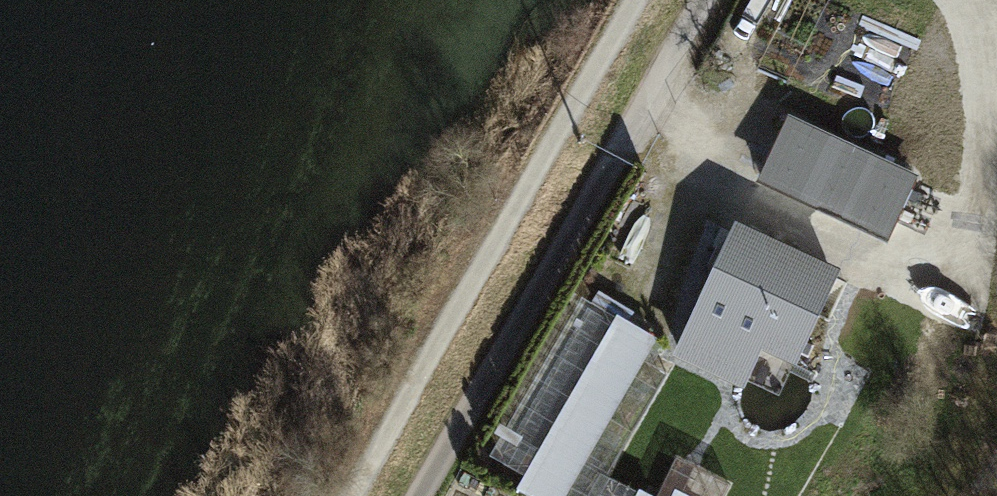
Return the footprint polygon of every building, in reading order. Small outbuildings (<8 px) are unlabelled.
[(922,176),(789,117),(759,184),(892,244),(922,176)] [(753,233),(736,225),(677,355),(746,386),(763,350),(798,365),(840,273),(753,233)] [(680,343),(614,311),(526,494),(531,495),(606,495),(680,343)]
